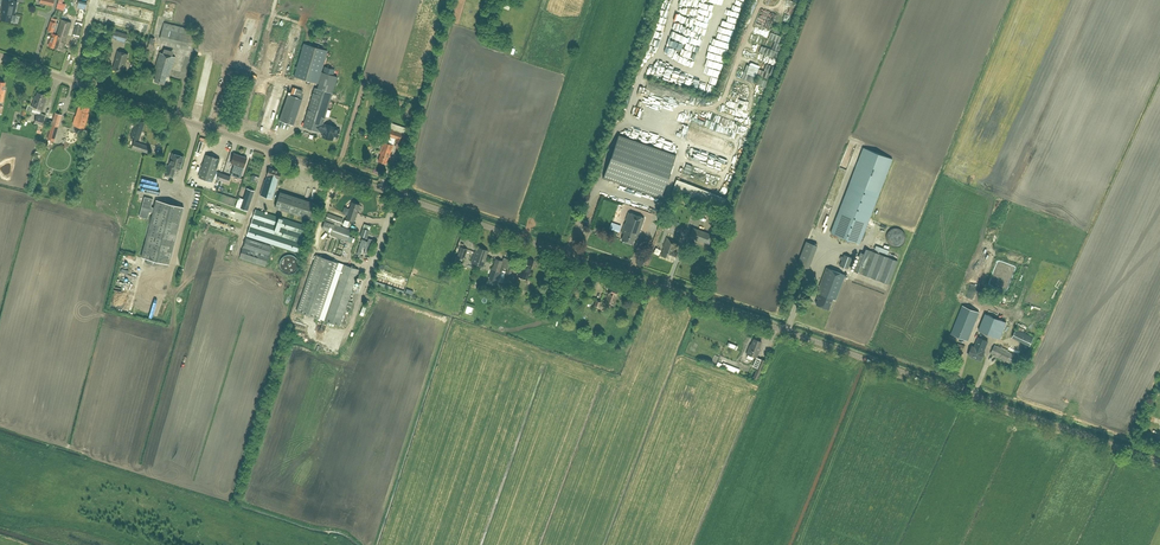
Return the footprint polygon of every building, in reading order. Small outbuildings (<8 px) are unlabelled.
[(14,0),(2,0),(1,8),(2,8),(1,12),(2,12),(0,19),(11,22),(12,15),(14,15),(17,1),(14,0)] [(686,12),(688,4),(687,4),(687,2),(693,4),(693,0),(683,0),(683,3),(682,3),(680,10),(686,12)] [(709,8),(711,3),(709,3),(710,0),(699,0),(698,4),(709,8)] [(740,5),(726,0),(725,0),(723,6),(717,4),(715,9),(719,10),(716,21),(725,24),(727,18),(725,18),(727,12),(728,12),(727,17),(735,20),(737,15),(740,5)] [(697,9),(706,14),(708,10),(699,5),(697,9)] [(681,12),(678,19),(685,22),(687,19),(691,21),(693,18),(681,12)] [(695,17),(693,22),(694,22),(692,27),(707,33),(711,22),(695,17)] [(57,34),(55,33),(52,33),(51,37),(52,37),(49,46),(62,50),(71,22),(61,19),(57,34)] [(52,33),(55,33),(58,23),(51,21),(48,30),(53,32),(52,33)] [(187,46),(188,42),(193,43),(195,36),(189,35),(191,29),(164,22),(159,39),(187,46)] [(666,55),(690,63),(692,57),(695,58),(701,40),(700,39),(698,45),(694,44),(691,43),(687,55),(676,51),(676,50),(678,50),(682,38),(684,39),(686,35),(682,34),(683,31),(687,32),(692,34),(701,37),(703,32),(674,22),(669,37),(674,38),(671,48),(669,47),(666,55)] [(73,34),(80,35),(82,26),(75,24),(73,34)] [(726,31),(727,31),(726,38),(728,38),(729,31),(731,32),(732,26),(719,24),(719,25),(716,25),(714,35),(725,37),(726,31)] [(112,37),(116,38),(116,40),(125,42),(127,34),(114,30),(112,37)] [(318,32),(315,41),(327,45),(330,35),(318,32)] [(710,49),(709,56),(724,59),(725,53),(720,52),(720,51),(713,50),(713,49),(725,51),(728,38),(710,35),(708,48),(710,49)] [(317,83),(327,50),(304,43),(294,76),(317,83)] [(164,48),(163,53),(159,52),(153,72),(156,73),(154,80),(164,84),(167,76),(168,76),(170,71),(171,72),(175,57),(172,56),(174,51),(164,48)] [(115,60),(112,69),(122,72),(124,66),(125,66),(128,54),(118,50),(115,60)] [(720,68),(723,61),(709,56),(706,64),(712,66),(707,79),(705,78),(702,87),(711,90),(719,67),(720,68)] [(687,73),(673,70),(671,77),(685,81),(687,73)] [(748,80),(766,86),(768,78),(750,73),(748,80)] [(637,93),(643,95),(646,87),(640,85),(637,93)] [(332,93),(315,88),(303,127),(320,132),(320,131),(323,132),(322,137),(332,140),(333,136),(338,137),(340,129),(336,128),(336,127),(326,124),(325,125),(322,124),(332,93)] [(44,101),(46,95),(38,92),(36,96),(35,95),(32,106),(28,104),(26,111),(31,112),(33,106),(42,109),(45,102),(44,101)] [(294,95),(286,94),(282,112),(286,113),(285,117),(294,119),(301,94),(294,93),(294,95)] [(78,113),(75,125),(84,128),(88,114),(89,108),(81,106),(79,106),(77,113),(78,113)] [(693,115),(700,117),(701,113),(711,116),(712,113),(696,108),(693,115)] [(55,112),(52,125),(58,127),(61,114),(55,112)] [(42,124),(45,115),(37,113),(35,122),(42,124)] [(715,114),(714,121),(707,119),(705,126),(712,128),(713,122),(719,123),(721,115),(715,114)] [(727,118),(724,126),(732,128),(735,129),(733,137),(736,138),(740,123),(727,118)] [(136,119),(130,137),(139,140),(145,122),(136,119)] [(718,125),(716,131),(728,134),(730,128),(718,125)] [(386,135),(396,138),(395,141),(402,143),(405,134),(389,128),(386,135)] [(695,140),(696,134),(688,132),(688,136),(681,135),(681,138),(688,139),(687,141),(692,142),(692,140),(695,140)] [(676,154),(618,133),(603,178),(660,199),(676,154)] [(715,135),(712,143),(718,145),(721,138),(715,135)] [(147,153),(150,146),(134,141),(132,148),(147,153)] [(386,163),(388,156),(390,156),(393,145),(383,142),(380,153),(381,153),(378,161),(386,163)] [(830,232),(859,244),(892,158),(863,147),(830,232)] [(180,169),(183,156),(173,153),(169,165),(167,165),(165,174),(173,177),(175,168),(180,169)] [(231,163),(234,164),(230,175),(240,178),(247,158),(234,153),(231,163)] [(199,177),(212,181),(220,159),(206,154),(199,177)] [(277,183),(276,183),(278,178),(279,179),(281,171),(269,168),(266,180),(265,180),(260,195),(272,199),(277,183)] [(216,179),(220,181),(228,183),(230,176),(219,172),(216,179)] [(700,192),(702,188),(677,178),(675,182),(700,192)] [(286,186),(292,189),(295,182),(288,180),(286,186)] [(247,188),(244,196),(240,208),(247,211),(254,190),(247,188)] [(275,207),(312,219),(317,203),(280,191),(275,207)] [(139,216),(147,219),(149,211),(152,212),(153,207),(151,206),(153,199),(144,196),(139,216)] [(142,257),(169,264),(184,207),(156,200),(142,257)] [(354,222),(360,204),(352,202),(346,219),(354,222)] [(247,236),(272,244),(298,252),(306,226),(255,209),(247,236)] [(331,232),(330,235),(340,239),(347,241),(351,230),(340,226),(343,218),(328,213),(323,224),(322,229),(331,232)] [(639,233),(644,218),(629,213),(626,220),(627,220),(626,223),(625,223),(622,232),(624,233),(621,240),(632,244),(635,237),(636,238),(638,233),(639,233)] [(667,216),(665,223),(670,225),(673,218),(667,216)] [(360,235),(361,236),(367,238),(370,230),(362,228),(360,235)] [(693,228),(689,237),(709,244),(712,235),(693,228)] [(888,245),(890,247),(894,248),(897,248),(900,247),(903,244),(904,241),(905,238),(904,235),(902,232),(899,230),(896,229),(893,229),(890,230),(887,233),(886,236),(886,239),(886,242),(888,245)] [(265,265),(272,245),(246,237),(240,257),(265,265)] [(661,255),(665,257),(670,258),(674,260),(677,252),(674,251),(678,241),(667,237),(663,247),(661,255)] [(357,253),(361,254),(364,245),(366,245),(364,253),(368,254),(372,239),(369,238),(367,241),(365,241),(365,240),(362,239),(357,253)] [(274,246),(270,258),(278,261),(280,256),(293,260),(295,252),(274,246)] [(457,257),(458,257),(464,259),(467,249),(461,246),(457,257)] [(486,255),(488,250),(478,247),(476,252),(475,251),(471,262),(483,266),(487,256),(486,255)] [(865,266),(856,263),(853,271),(888,284),(897,261),(871,251),(865,266)] [(847,268),(851,257),(844,254),(839,265),(847,268)] [(316,255),(297,311),(319,318),(338,262),(316,255)] [(524,257),(518,274),(528,277),(533,260),(524,257)] [(499,272),(503,261),(496,258),(492,270),(499,272)] [(325,320),(339,325),(359,269),(344,264),(325,320)] [(816,293),(818,294),(817,297),(818,298),(816,304),(828,309),(832,299),(835,300),(845,274),(826,267),(816,293)] [(509,279),(512,269),(507,268),(504,277),(509,279)] [(613,305),(619,290),(610,287),(605,302),(613,305)] [(599,308),(602,300),(596,298),(593,306),(599,308)] [(952,333),(968,340),(980,311),(963,305),(952,333)] [(985,314),(978,330),(998,338),(1004,322),(985,314)] [(985,351),(984,351),(988,341),(978,336),(974,346),(972,345),(968,355),(981,360),(985,351)] [(746,354),(756,357),(760,348),(759,347),(761,341),(753,338),(751,344),(750,344),(746,354)] [(1013,365),(1018,355),(995,344),(990,354),(1013,365)] [(757,379),(765,360),(761,358),(753,377),(757,379)] [(716,365),(721,367),(738,373),(740,369),(723,362),(718,360),(716,365)]
